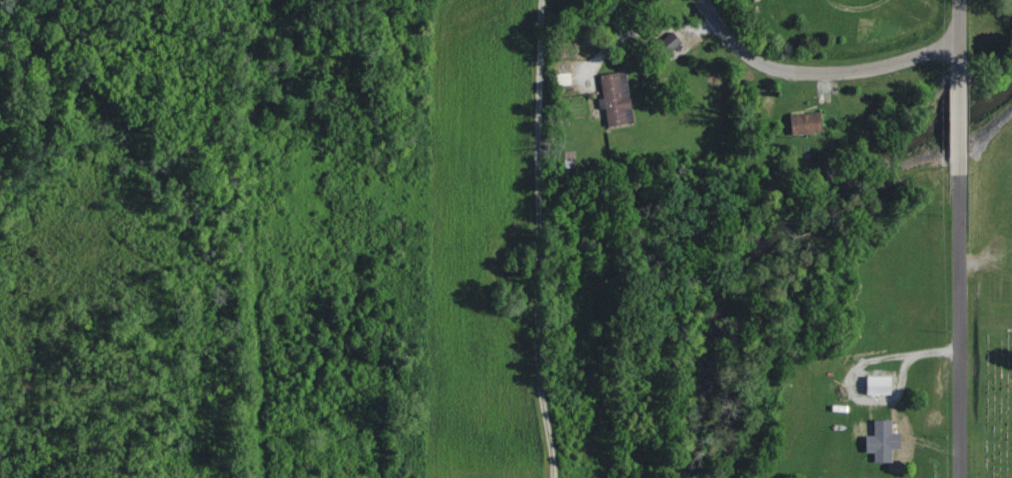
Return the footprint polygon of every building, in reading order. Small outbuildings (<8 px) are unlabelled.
[(666,64),(682,39),(668,30),(652,55),(666,64)] [(634,124),(628,72),(602,75),(608,127),(634,124)] [(823,132),(822,113),(791,116),(792,135),(823,132)] [(892,376),(868,376),(868,395),(892,395),(892,376)] [(875,420),(875,462),(892,462),(892,420),(875,420)]
